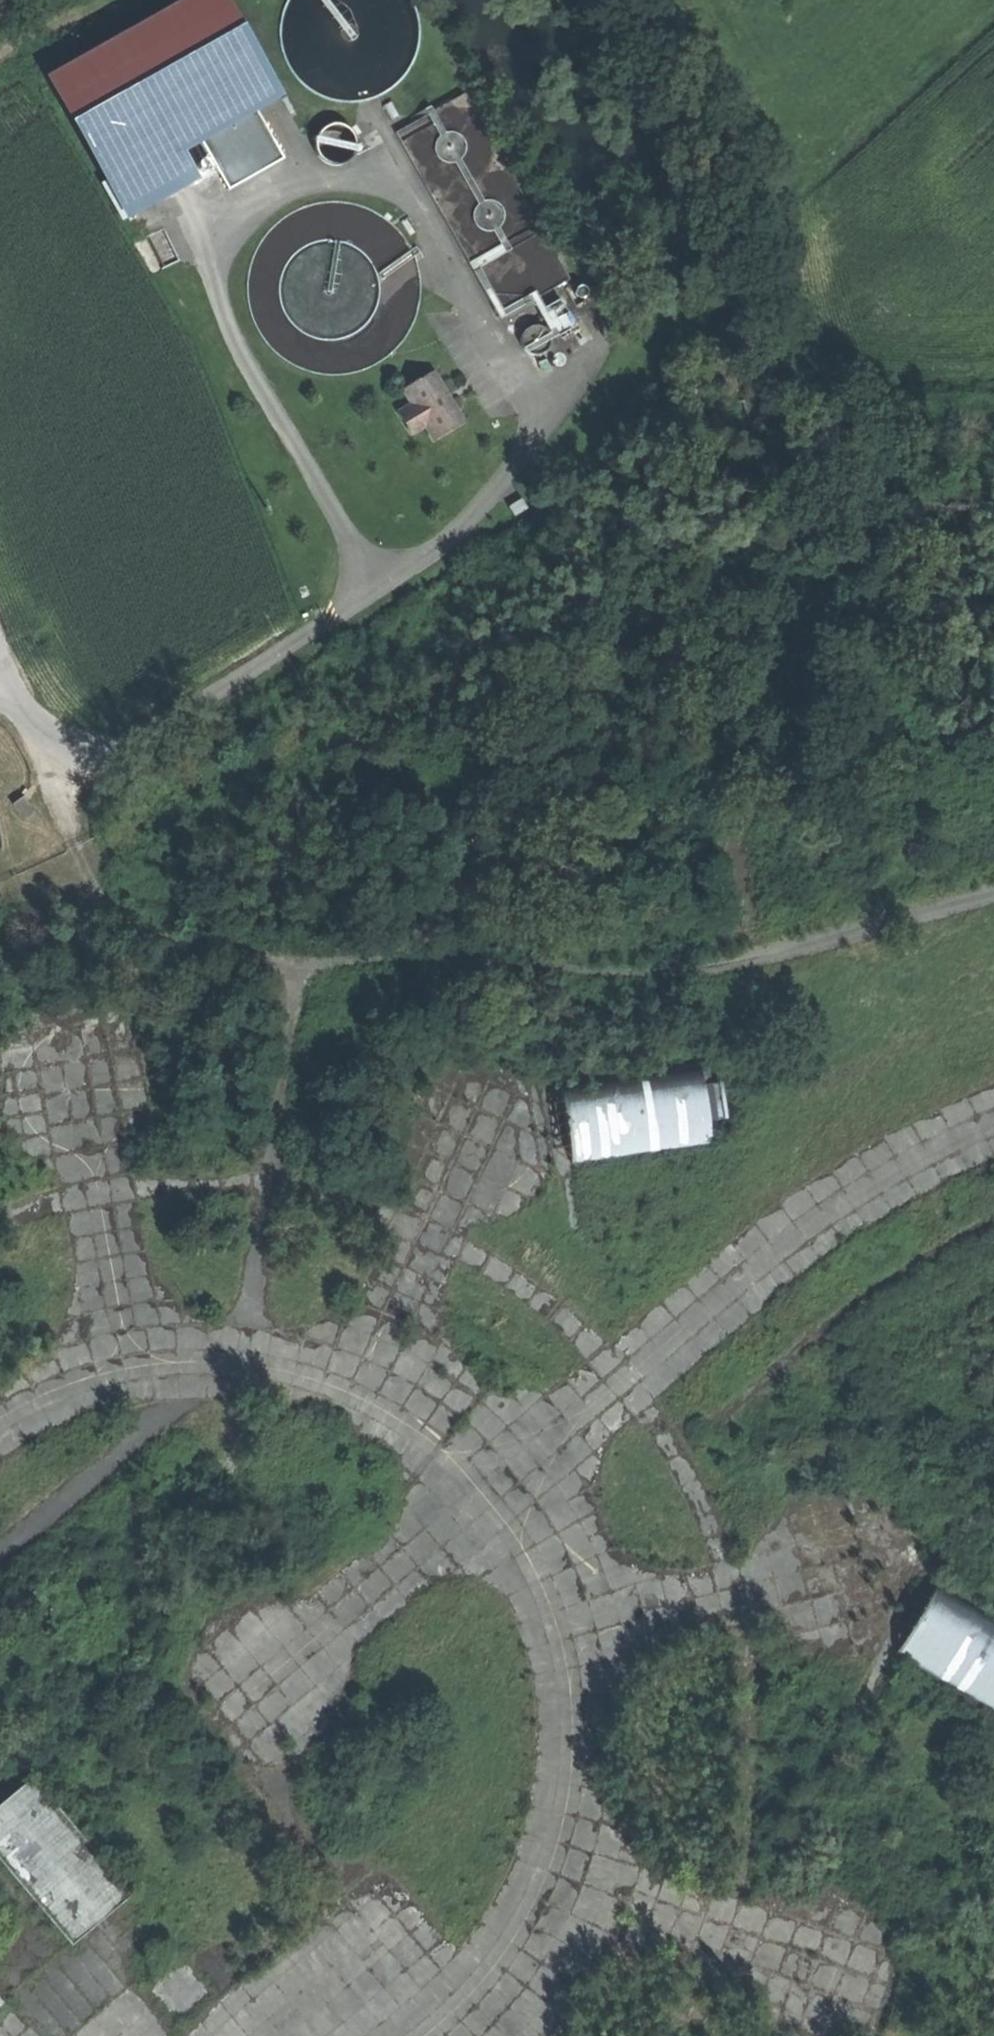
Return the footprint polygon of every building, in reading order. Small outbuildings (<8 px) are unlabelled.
[(50,76),(130,220),(205,179),(187,150),(198,144),(204,156),(210,153),(205,141),(259,110),(286,95),(232,0),(184,0),(50,76)] [(288,36),(316,95),(380,92),(420,73),(418,23),(407,0),(287,0),(288,36)] [(232,189),(288,158),(259,110),(205,141),(210,153),(232,189)] [(429,112),(396,132),(468,250),(491,237),(487,230),(497,224),(429,112)] [(514,272),(489,285),(500,307),(537,288),(524,262),(512,268),(514,272)] [(426,427),(435,441),(465,422),(433,371),(404,389),(413,405),(401,412),(415,434),(426,427)] [(15,803),(26,819),(36,811),(25,795),(15,803)] [(706,1138),(696,1069),(555,1089),(565,1158),(706,1138)] [(939,1589),(904,1649),(993,1702),(993,1621),(939,1589)] [(74,1943),(133,1893),(35,1776),(0,1805),(0,1856),(74,1943)]
